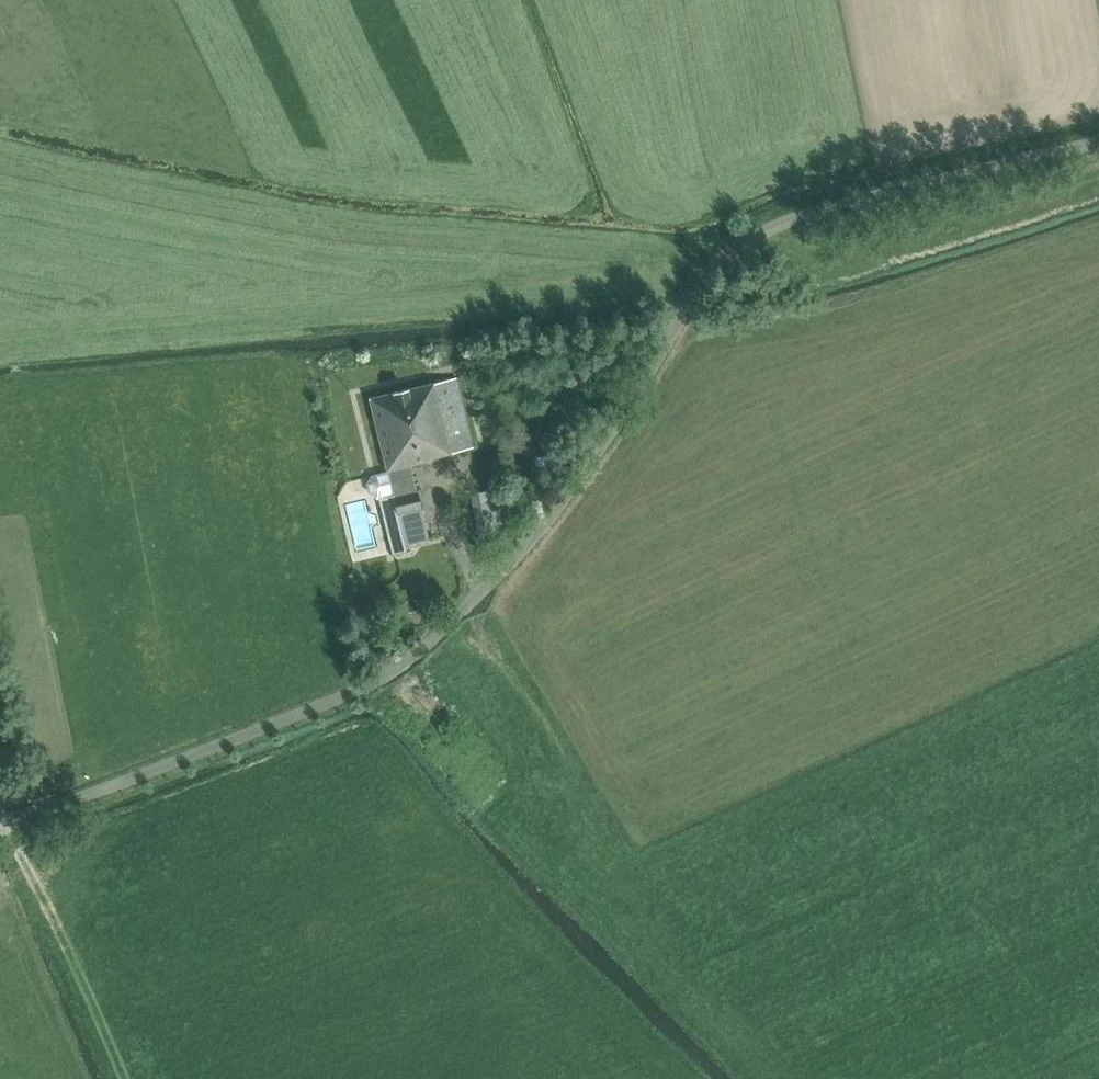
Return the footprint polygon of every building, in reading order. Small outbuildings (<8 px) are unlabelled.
[(370,399),(387,468),(388,472),(372,476),(367,484),(370,493),(377,498),(393,494),(405,540),(428,535),(417,489),(411,491),(405,466),(432,459),(431,457),(473,447),(456,377),(370,399)] [(469,495),(478,535),(493,532),(484,492),(469,495)]
